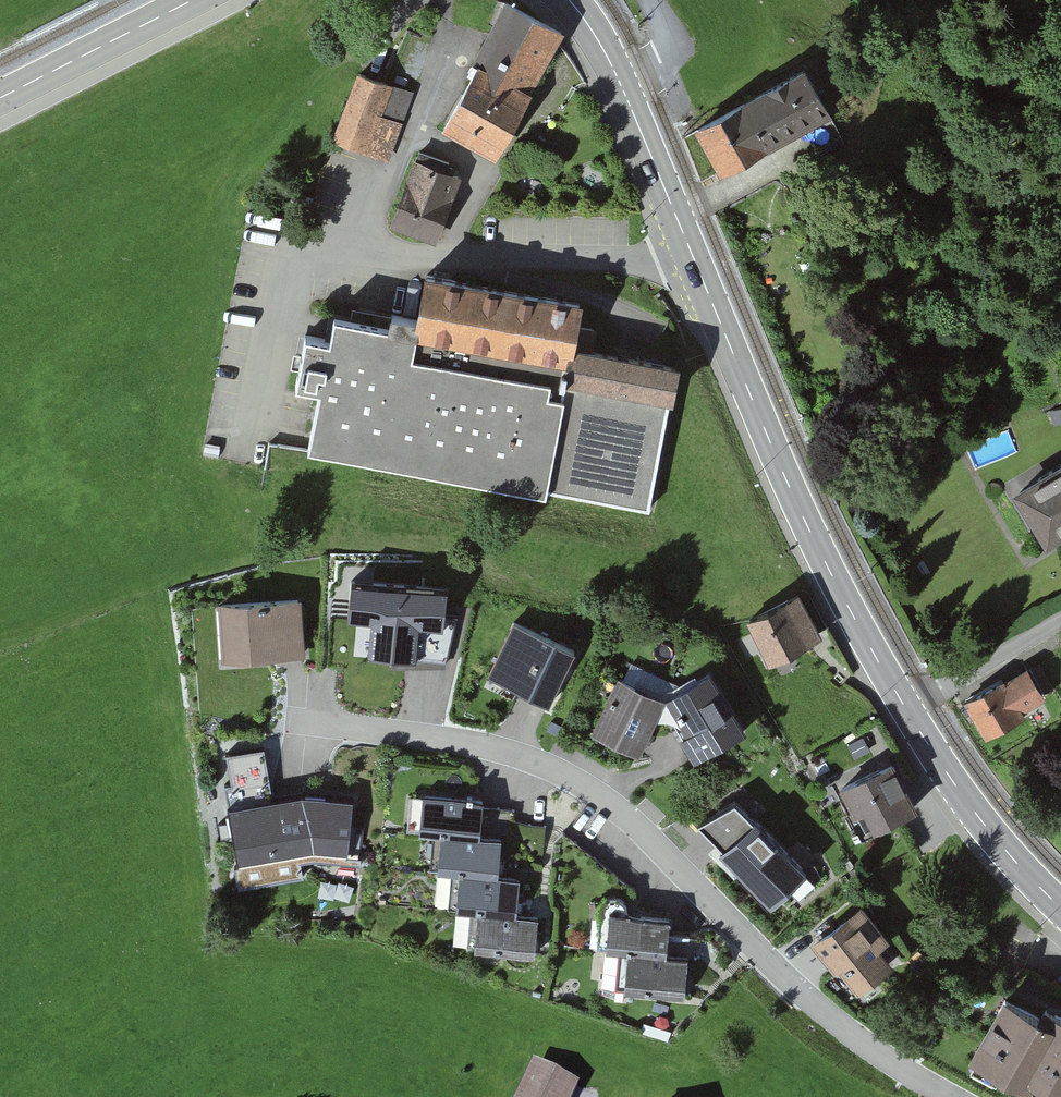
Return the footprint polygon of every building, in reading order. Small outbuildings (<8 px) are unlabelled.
[(560,34),(503,4),(472,62),(480,66),(446,131),(495,157),(560,34)] [(398,100),(357,84),(330,152),(372,168),(398,100)] [(805,84),(690,135),(716,193),(830,142),(805,84)] [(459,195),(414,176),(389,233),(435,252),(459,195)] [(324,355),(300,350),(291,397),(313,401),(302,459),(533,503),(535,493),(555,389),(650,407),(656,373),(558,354),(566,310),(422,283),(413,331),(384,325),(381,341),(329,331),(324,355)] [(650,407),(555,389),(535,493),(630,512),(650,407)] [(1012,509),(1046,566),(1060,557),(1060,480),(1012,509)] [(786,602),(733,632),(762,684),(816,653),(786,602)] [(446,621),(372,613),(364,675),(438,684),(446,621)] [(303,614),(215,620),(219,676),(307,671),(303,614)] [(575,669),(506,638),(482,691),(551,722),(575,669)] [(1019,675),(957,711),(979,747),(1040,711),(1019,675)] [(709,690),(663,715),(694,772),(743,744),(709,690)] [(663,715),(613,692),(587,747),(637,770),(663,715)] [(885,766),(832,796),(861,849),(915,820),(885,766)] [(306,808),(226,822),(233,885),(304,871),(348,875),(353,814),(306,808)] [(697,829),(770,910),(802,879),(735,810),(697,829)] [(417,848),(442,850),(478,853),(481,821),(419,815),(417,848)] [(438,888),(455,890),(495,893),(498,855),(478,853),(442,850),(438,888)] [(495,893),(455,890),(452,926),(477,928),(514,931),(516,894),(495,893)] [(604,962),(627,965),(688,971),(690,950),(668,948),(669,931),(625,928),(624,921),(618,914),(610,912),(601,915),(596,922),(595,931),(607,933),(604,962)] [(883,955),(857,921),(811,955),(852,1010),(889,981),(875,963),(883,955)] [(538,933),(514,931),(477,928),(474,967),(535,972),(538,933)] [(688,971),(627,965),(624,997),(686,1003),(688,971)] [(997,1008),(961,1075),(1001,1096),(1060,1096),(1060,1032),(1039,1019),(1034,1028),(997,1008)] [(527,1077),(517,1096),(569,1096),(527,1077)]
